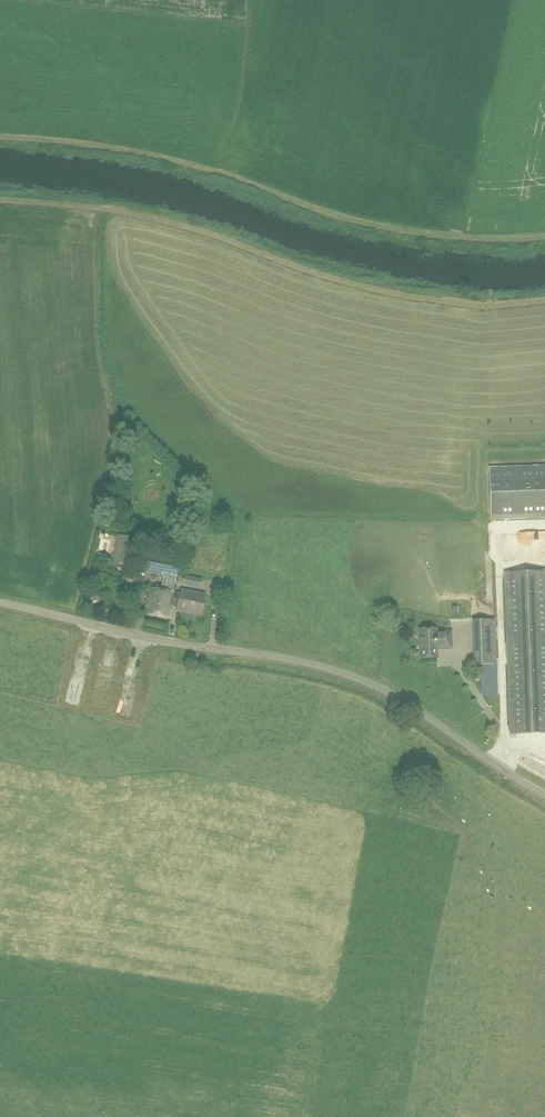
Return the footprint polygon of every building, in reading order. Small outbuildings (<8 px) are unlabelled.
[(544,519),(544,465),(489,467),(491,521),(544,519)] [(131,565),(136,539),(119,535),(114,562),(131,565)] [(528,540),(525,550),(534,553),(537,543),(528,540)] [(178,578),(181,560),(148,554),(145,572),(178,578)] [(505,573),(510,734),(544,733),(544,572),(505,573)] [(201,588),(203,579),(184,575),(182,584),(201,588)] [(169,619),(172,605),(174,593),(174,592),(151,588),(146,614),(169,619)] [(180,595),(174,593),(172,605),(178,606),(177,611),(201,616),(205,595),(181,590),(180,595)] [(474,665),(497,664),(495,620),(473,620),(473,633),(476,633),(477,646),(474,646),(474,665)] [(452,648),(451,632),(436,633),(436,629),(420,630),(421,659),(437,658),(437,649),(452,648)]
